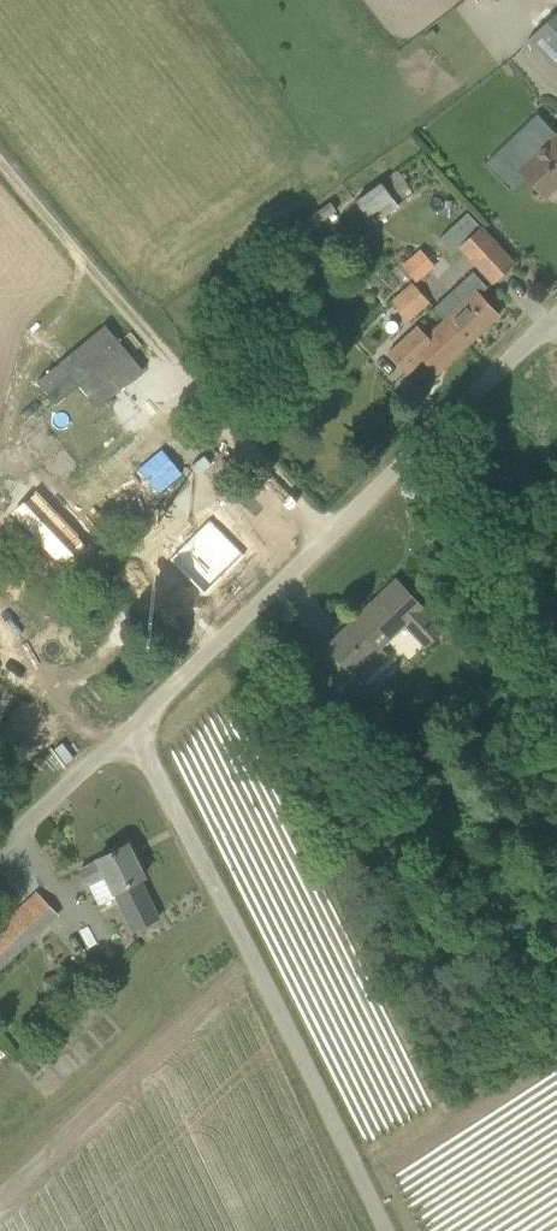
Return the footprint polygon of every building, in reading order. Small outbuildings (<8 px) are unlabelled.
[(529,39),(556,69),(556,13),(529,39)] [(547,198),(556,188),(556,127),(546,115),(530,131),(545,147),(520,170),(547,198)] [(382,182),(382,183),(357,201),(367,215),(392,197),(392,196),(408,185),(399,171),(382,182)] [(330,200),(304,218),(312,229),(338,211),(330,200)] [(493,283),(509,268),(515,263),(482,228),(461,247),(493,283)] [(415,280),(434,262),(420,248),(401,265),(415,280)] [(435,308),(446,320),(446,319),(468,344),(500,315),(480,295),(488,287),(474,271),(435,308)] [(393,301),(395,303),(410,319),(430,301),(414,283),(393,301)] [(437,373),(468,344),(446,319),(446,320),(427,338),(419,329),(408,339),(406,338),(390,353),(408,372),(424,358),(437,373)] [(106,322),(38,379),(57,401),(79,382),(88,394),(110,375),(119,386),(143,367),(106,322)] [(181,493),(200,474),(164,438),(145,457),(181,493)] [(40,482),(7,512),(51,560),(84,531),(40,482)] [(234,509),(231,511),(215,527),(210,521),(195,536),(171,560),(173,563),(169,567),(198,596),(202,592),(205,595),(244,556),(241,553),(260,535),(234,509)] [(395,581),(328,646),(353,672),(404,623),(426,646),(442,631),(420,608),(421,607),(395,581)] [(115,892),(144,877),(128,844),(98,859),(99,861),(81,870),(88,884),(106,875),(115,892)] [(38,893),(0,929),(0,969),(58,914),(38,893)]
